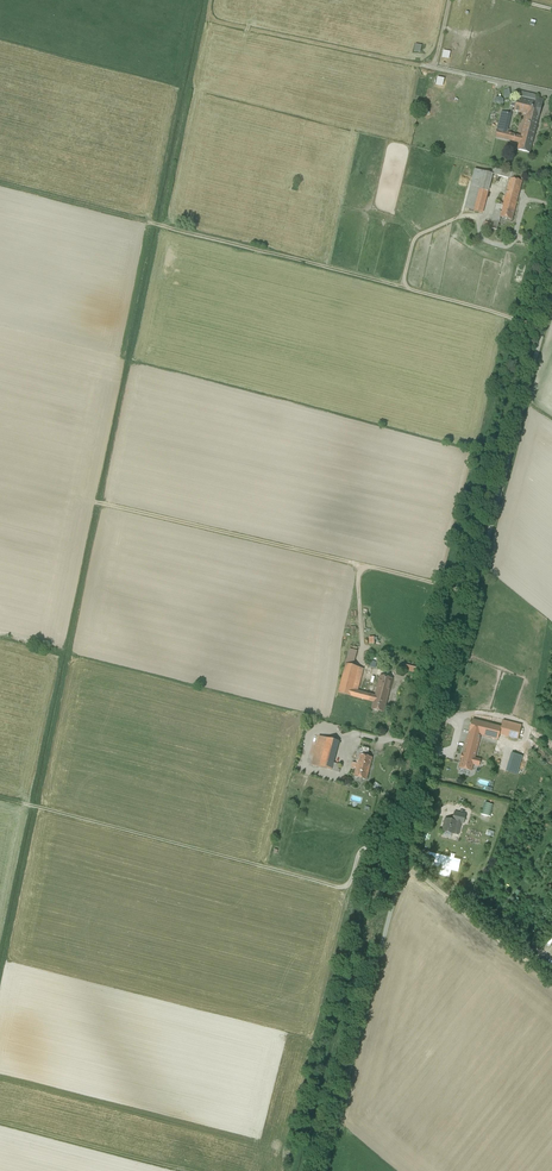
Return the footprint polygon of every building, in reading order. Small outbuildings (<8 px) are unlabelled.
[(535,103),(537,98),(537,95),(519,91),(517,99),(535,103)] [(498,106),(504,104),(505,99),(501,96),(496,97),(495,102),(498,106)] [(535,103),(517,99),(517,102),(515,107),(514,111),(526,114),(527,114),(538,117),(542,104),(535,103)] [(511,115),(502,112),(497,131),(498,131),(506,133),(511,115)] [(519,143),(519,144),(518,150),(529,153),(538,117),(527,114),(521,137),(519,143)] [(506,133),(498,131),(496,137),(519,143),(521,137),(506,133)] [(523,176),(493,168),(491,174),(492,174),(510,179),(510,178),(522,181),(523,176)] [(491,174),(475,170),(465,209),(482,213),(492,174),(491,174)] [(504,204),(503,207),(514,210),(522,181),(510,178),(510,179),(504,204)] [(501,205),(497,204),(494,215),(495,216),(500,217),(503,207),(504,204),(502,203),(501,205)] [(514,210),(503,207),(500,217),(501,217),(512,220),(514,210)] [(349,649),(346,664),(353,666),(357,651),(349,649)] [(338,693),(355,697),(357,691),(363,669),(353,666),(346,664),(338,693)] [(392,679),(380,676),(375,696),(374,699),(386,702),(392,679)] [(375,696),(357,691),(355,697),(373,702),(374,699),(375,696)] [(386,702),(374,699),(373,702),(372,709),(383,712),(386,702)] [(501,727),(472,720),(470,729),(469,732),(480,735),(498,740),(499,735),(501,727)] [(521,726),(502,721),(501,727),(499,735),(517,739),(521,726)] [(469,732),(468,736),(465,747),(469,748),(467,757),(474,759),(474,758),(475,759),(476,757),(474,757),(480,735),(469,732)] [(339,742),(319,736),(311,765),(331,771),(331,770),(333,764),(339,742)] [(469,748),(465,747),(459,768),(471,771),(473,764),(474,759),(467,757),(469,748)] [(360,755),(367,757),(369,749),(362,748),(360,755)] [(522,756),(511,753),(506,771),(517,775),(522,756)] [(367,757),(360,755),(358,763),(357,766),(369,770),(372,758),(367,757)] [(369,770),(357,766),(357,767),(354,776),(366,779),(369,770)] [(493,805),(484,803),(482,814),(490,816),(493,805)] [(465,815),(454,812),(452,821),(456,822),(461,823),(463,824),(465,815)] [(452,821),(445,819),(442,831),(453,834),(456,822),(452,821)]
